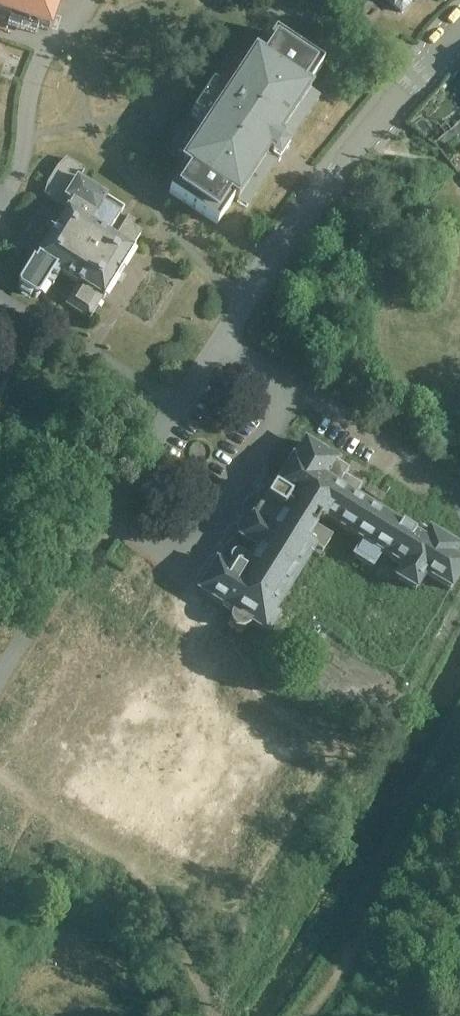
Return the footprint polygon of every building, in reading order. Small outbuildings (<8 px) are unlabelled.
[(49,28),(58,0),(0,0),(0,12),(49,28)] [(400,14),(413,0),(384,0),(400,14)] [(181,165),(184,167),(167,192),(215,224),(230,202),(232,199),(235,202),(267,155),(278,162),(288,147),(277,140),(309,93),(306,90),(322,65),(274,33),(257,58),(254,56),(245,70),(228,94),(211,83),(189,115),(206,126),(181,165)] [(68,210),(35,263),(33,261),(18,286),(18,288),(34,298),(36,298),(38,297),(47,282),(53,285),(60,273),(78,284),(65,305),(89,320),(102,299),(103,299),(132,251),(130,250),(141,233),(132,228),(135,222),(128,218),(127,220),(119,216),(124,208),(111,201),(77,181),(85,170),(67,158),(58,166),(47,183),(44,195),(68,210)] [(325,456),(306,443),(294,462),(293,461),(275,489),(273,488),(271,491),(276,494),(269,505),(264,501),(241,539),(258,549),(250,562),(244,558),(241,558),(239,558),(237,559),(236,562),(235,565),(235,568),(231,575),(216,565),(199,593),(221,606),(230,612),(231,612),(229,615),(232,616),(230,619),(231,625),(233,628),(236,630),(240,631),(243,629),(245,628),(247,625),(250,627),(251,625),(267,635),(278,618),(272,614),(313,549),(322,554),(332,537),(325,533),(315,526),(319,520),(322,522),(324,519),(361,542),(350,561),(369,573),(381,554),(403,568),(396,580),(414,591),(424,576),(449,592),(459,575),(459,566),(452,561),(458,551),(430,533),(424,543),(413,536),(414,535),(401,527),(400,529),(354,500),(368,476),(351,465),(346,472),(335,465),(337,463),(325,456)]
